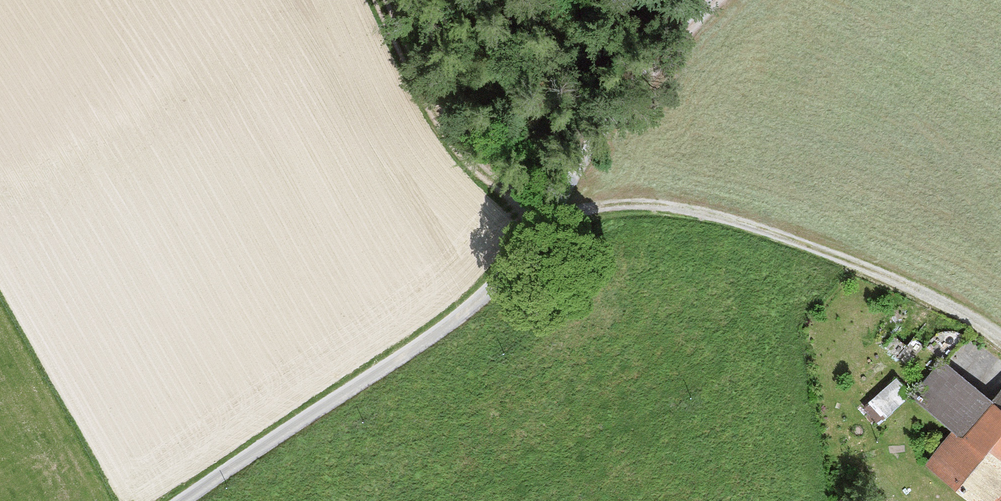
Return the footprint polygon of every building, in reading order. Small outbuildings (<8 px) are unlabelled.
[(993,401),(944,364),(916,398),(960,433),(932,468),(972,500),(986,500),(1000,481),(1000,391),(993,401)] [(882,418),(912,390),(895,371),(864,399),(882,418)]
